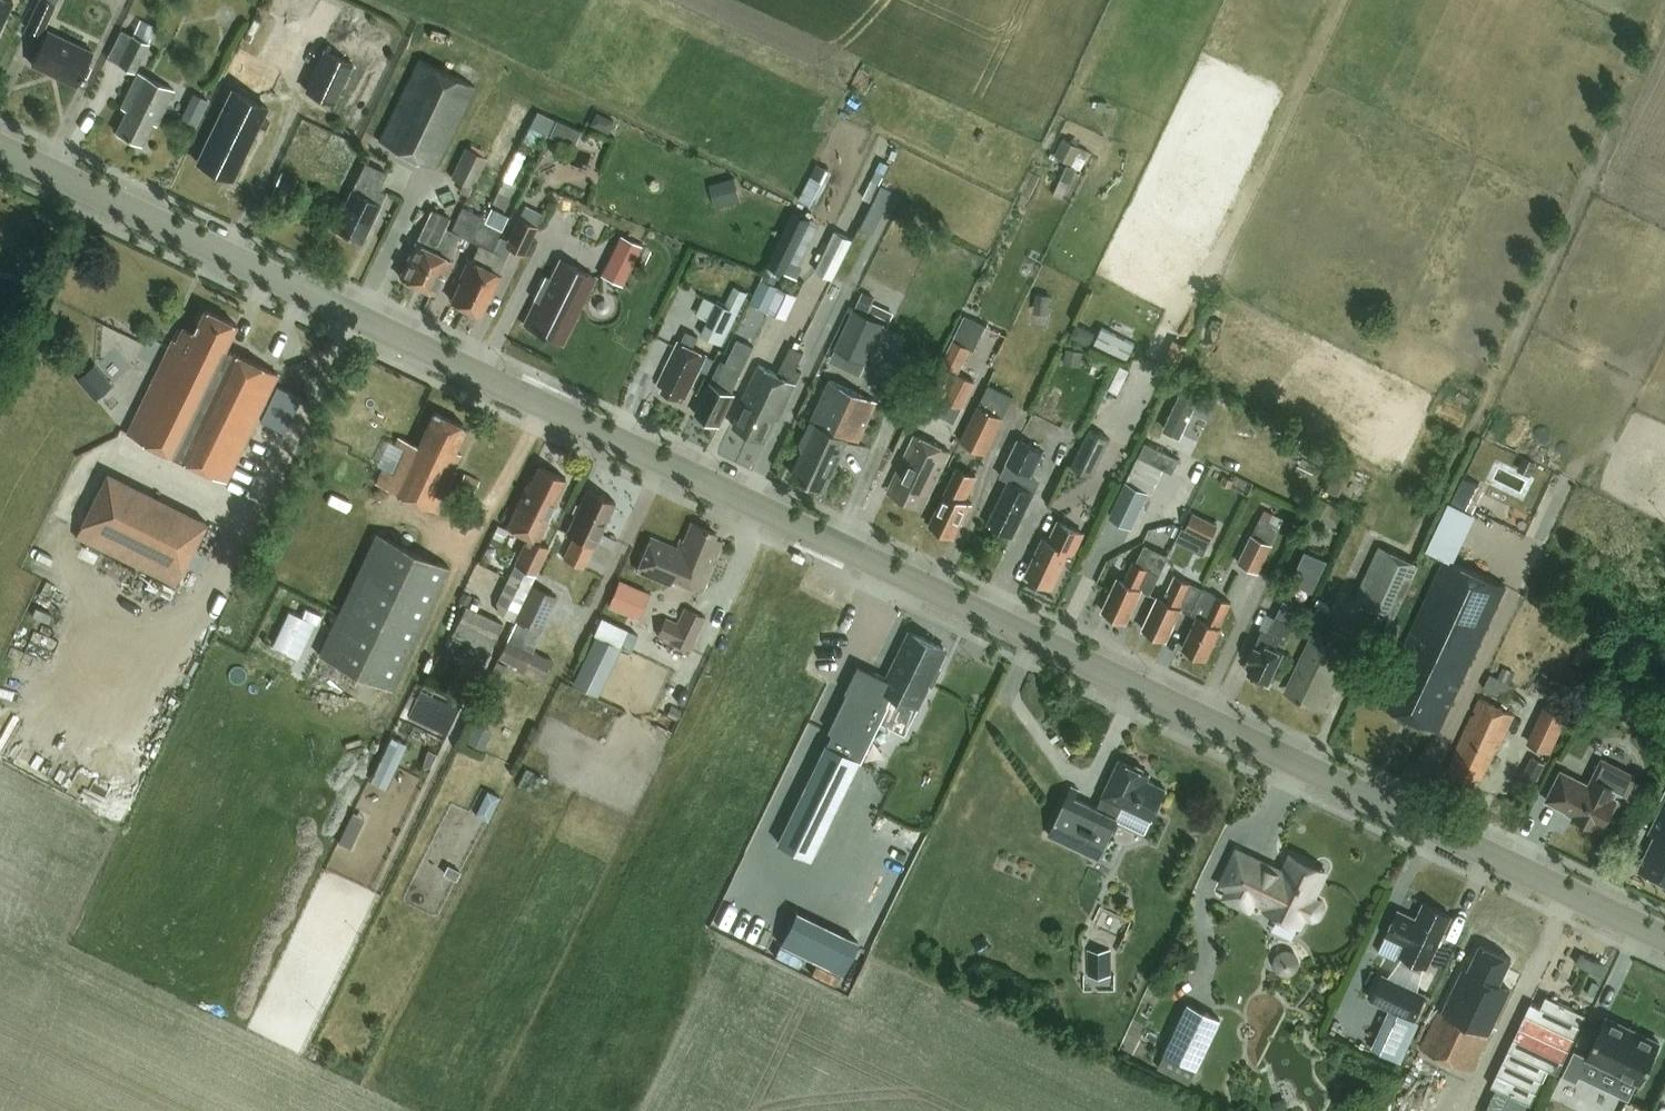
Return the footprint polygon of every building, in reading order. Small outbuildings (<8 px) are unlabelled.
[(8,0),(0,0),(0,28),(12,2),(8,0)] [(54,5),(42,0),(41,0),(28,30),(41,36),(54,5)] [(231,8),(228,14),(230,20),(236,23),(242,20),(244,15),(242,9),(236,6),(231,8)] [(92,52),(47,31),(31,65),(76,87),(92,52)] [(117,65),(133,72),(147,44),(131,36),(117,65)] [(351,63),(323,50),(304,91),(333,104),(351,63)] [(435,168),(474,88),(418,60),(378,141),(435,170),(435,168)] [(157,124),(173,90),(137,73),(121,108),(126,111),(116,133),(141,145),(152,123),(157,124)] [(266,108),(230,90),(196,162),(232,180),(266,108)] [(209,101),(193,93),(181,118),(196,126),(209,101)] [(553,121),(536,112),(527,130),(544,138),(553,121)] [(607,134),(613,122),(595,112),(589,125),(607,134)] [(554,141),(562,123),(555,120),(547,136),(547,137),(554,141)] [(1063,139),(1055,155),(1073,164),(1081,147),(1063,139)] [(457,193),(465,197),(469,189),(471,189),(485,159),(463,149),(449,179),(461,185),(457,193)] [(365,162),(333,228),(362,242),(385,193),(380,191),(388,174),(365,162)] [(1068,184),(1075,169),(1068,165),(1060,180),(1068,184)] [(816,201),(825,180),(814,176),(805,197),(816,201)] [(299,184),(282,177),(274,197),(291,204),(299,184)] [(715,209),(740,202),(734,178),(709,185),(715,209)] [(1069,184),(1068,184),(1060,180),(1053,195),(1062,200),(1069,184)] [(438,215),(430,211),(399,277),(419,287),(445,231),(450,221),(448,219),(452,210),(443,206),(438,215)] [(507,243),(499,238),(465,309),(479,315),(489,294),(492,295),(501,275),(498,274),(510,249),(523,255),(542,216),(524,207),(507,243)] [(448,233),(445,231),(419,287),(434,294),(460,239),(470,243),(471,242),(481,223),(483,219),(460,208),(448,233)] [(465,309),(499,238),(502,233),(509,217),(491,209),(484,224),(481,223),(471,242),(479,245),(471,262),(469,260),(459,279),(462,280),(451,302),(465,309)] [(794,213),(769,265),(780,271),(786,273),(811,221),(794,213)] [(869,248),(879,228),(862,220),(852,240),(869,248)] [(851,238),(834,230),(815,270),(832,278),(851,238)] [(619,236),(600,275),(621,285),(640,247),(619,236)] [(596,278),(559,260),(537,301),(536,300),(524,324),(563,344),(596,278)] [(16,278),(0,270),(0,312),(16,278)] [(773,285),(777,278),(765,272),(762,280),(773,285)] [(874,285),(863,308),(886,319),(897,296),(874,285)] [(698,334),(721,346),(746,292),(734,286),(724,306),(714,302),(698,334)] [(1033,295),(1033,313),(1046,313),(1047,296),(1033,295)] [(837,347),(868,362),(882,334),(886,324),(853,308),(848,318),(835,346),(837,347)] [(224,349),(236,325),(204,309),(192,333),(182,328),(175,343),(171,341),(126,433),(225,482),(277,375),(224,349)] [(974,351),(986,327),(965,317),(953,340),(970,349),(974,351)] [(825,322),(813,348),(827,355),(839,328),(825,322)] [(1088,347),(1094,334),(1076,325),(1070,337),(1088,347)] [(685,400),(706,356),(695,351),(699,342),(687,336),(683,345),(678,343),(657,385),(663,388),(661,392),(678,400),(680,397),(685,400)] [(1176,337),(1163,365),(1177,372),(1191,344),(1176,337)] [(695,415),(719,427),(734,395),(732,393),(753,348),(737,340),(716,386),(710,383),(695,415)] [(953,340),(928,392),(945,401),(970,349),(953,340)] [(778,421),(801,373),(796,370),(804,354),(791,347),(777,375),(749,435),(765,442),(776,419),(778,421)] [(1083,353),(1066,350),(1064,364),(1080,367),(1083,353)] [(111,385),(94,365),(77,378),(94,399),(111,385)] [(749,435),(777,375),(759,366),(741,403),(744,404),(733,427),(749,435)] [(962,409),(975,383),(959,375),(946,401),(962,409)] [(829,381),(811,421),(800,445),(802,452),(791,475),(825,491),(848,441),(858,446),(878,405),(829,381)] [(978,405),(960,442),(985,454),(1003,417),(978,405)] [(437,513),(456,472),(452,471),(460,454),(455,451),(466,428),(434,413),(418,447),(401,439),(380,486),(437,513)] [(1090,429),(1072,466),(1093,477),(1111,439),(1090,429)] [(950,453),(915,436),(890,487),(897,491),(894,497),(922,511),(950,453)] [(1042,451),(1019,440),(1000,477),(1009,482),(987,525),(1012,538),(1040,479),(1031,475),(1042,451)] [(1178,459),(1145,443),(1138,457),(1172,473),(1178,459)] [(1529,477),(1536,464),(1523,458),(1516,470),(1529,477)] [(1337,495),(1349,470),(1336,463),(1324,489),(1337,495)] [(506,528),(528,538),(515,565),(496,606),(497,613),(514,621),(536,574),(548,548),(537,544),(538,543),(558,502),(555,500),(565,479),(539,466),(530,483),(526,486),(506,528)] [(957,468),(929,526),(953,538),(960,523),(962,524),(971,504),(964,501),(976,477),(957,468)] [(180,574),(206,521),(107,473),(81,525),(180,574)] [(465,474),(459,486),(474,493),(480,481),(465,474)] [(1467,474),(1454,497),(1475,509),(1489,486),(1467,474)] [(1230,488),(1233,482),(1223,477),(1220,483),(1230,488)] [(1148,492),(1127,483),(1110,519),(1130,529),(1148,492)] [(593,546),(594,547),(615,503),(587,489),(567,531),(573,537),(563,559),(582,569),(593,546)] [(1461,557),(1478,510),(1449,500),(1432,547),(1461,557)] [(1285,517),(1265,508),(1238,563),(1258,572),(1285,517)] [(1193,513),(1185,530),(1209,542),(1218,524),(1193,513)] [(1050,543),(1044,540),(1027,576),(1051,588),(1063,563),(1071,567),(1076,555),(1072,553),(1082,533),(1059,523),(1050,543)] [(702,592),(722,543),(713,539),(715,535),(692,524),(684,542),(681,541),(677,549),(651,538),(637,571),(670,585),(672,579),(702,592)] [(449,568),(375,533),(318,655),(392,690),(449,568)] [(1380,546),(1355,600),(1394,618),(1419,564),(1380,546)] [(276,549),(272,557),(295,569),(299,561),(276,549)] [(1304,552),(1290,583),(1312,594),(1327,562),(1304,552)] [(1438,730),(1505,588),(1452,563),(1445,560),(1379,702),(1438,730)] [(1159,576),(1133,563),(1124,582),(1117,579),(1102,612),(1126,623),(1141,591),(1150,596),(1159,576)] [(639,589),(619,580),(608,608),(628,616),(639,589)] [(1190,615),(1202,591),(1189,585),(1187,589),(1173,582),(1164,601),(1157,598),(1142,630),(1166,642),(1181,610),(1190,615)] [(556,598),(530,586),(514,621),(513,621),(539,634),(556,598)] [(1230,605),(1202,591),(1190,615),(1197,618),(1182,649),(1206,661),(1221,628),(1219,628),(1230,605)] [(466,606),(471,596),(461,592),(457,601),(466,606)] [(1292,626),(1301,609),(1284,601),(1275,618),(1292,626)] [(452,635),(488,653),(502,625),(466,607),(452,635)] [(691,653),(706,620),(683,609),(676,624),(665,619),(656,637),(660,639),(672,644),(691,653)] [(619,646),(626,630),(600,617),(593,633),(619,646)] [(1568,633),(1573,622),(1562,617),(1557,628),(1568,633)] [(1262,632),(1246,664),(1252,667),(1248,675),(1252,676),(1252,679),(1253,681),(1255,683),(1257,684),(1260,685),(1262,684),(1264,682),(1268,684),(1283,653),(1275,649),(1279,641),(1284,644),(1292,626),(1275,618),(1267,635),(1262,632)] [(1294,690),(1291,696),(1323,711),(1353,648),(1315,629),(1288,687),(1294,690)] [(886,679),(871,672),(858,697),(849,692),(830,730),(834,732),(780,843),(814,860),(889,706),(914,718),(930,685),(933,686),(941,670),(934,667),(943,649),(909,632),(886,679)] [(581,658),(591,663),(603,639),(598,637),(593,634),(581,658)] [(552,661),(507,638),(497,659),(541,682),(552,661)] [(667,655),(672,644),(660,639),(655,649),(667,655)] [(1494,695),(1501,681),(1489,675),(1482,689),(1494,695)] [(1514,716),(1480,699),(1446,772),(1472,784),(1475,779),(1480,781),(1495,751),(1497,752),(1514,716)] [(1548,709),(1530,745),(1548,753),(1566,718),(1548,709)] [(1662,717),(1651,718),(1653,738),(1664,737),(1662,717)] [(1116,822),(1144,836),(1151,821),(1166,790),(1147,781),(1149,775),(1119,761),(1096,810),(1075,799),(1079,791),(1071,788),(1048,836),(1098,860),(1116,822)] [(1601,832),(1617,801),(1613,799),(1617,791),(1627,796),(1636,778),(1602,761),(1589,787),(1564,774),(1549,805),(1567,814),(1567,815),(1601,832)] [(1650,833),(1655,835),(1638,870),(1664,883),(1664,802),(1650,833)] [(1238,854),(1223,885),(1231,889),(1227,897),(1249,908),(1253,899),(1268,906),(1266,911),(1298,927),(1304,915),(1312,919),(1317,918),(1322,908),(1320,903),(1311,899),(1325,871),(1292,856),(1284,873),(1284,875),(1283,875),(1238,854)] [(1427,968),(1451,917),(1423,904),(1416,920),(1398,911),(1385,937),(1404,945),(1399,956),(1427,968)] [(837,960),(852,930),(814,910),(798,940),(837,960)] [(980,955),(991,948),(984,938),(973,946),(980,955)] [(1471,1073),(1509,991),(1498,986),(1511,960),(1481,946),(1469,972),(1464,969),(1455,989),(1450,987),(1421,1049),(1471,1073)] [(1110,952),(1088,953),(1088,978),(1111,978),(1110,952)] [(1288,953),(1285,953),(1282,954),(1279,956),(1277,958),(1276,961),(1276,964),(1276,968),(1278,970),(1280,973),(1282,974),(1285,975),(1289,975),(1292,974),(1294,972),(1296,970),(1298,967),(1298,964),(1297,961),(1296,958),(1294,955),(1291,954),(1288,953)] [(1387,977),(1381,975),(1369,1001),(1389,1010),(1371,1049),(1401,1062),(1419,1023),(1415,1021),(1426,995),(1418,991),(1387,977)] [(1557,1075),(1586,1014),(1545,995),(1540,1007),(1530,1002),(1490,1087),(1530,1106),(1547,1070),(1557,1075)] [(1221,1023),(1188,1007),(1158,1071),(1191,1086),(1221,1023)] [(1659,1043),(1606,1018),(1587,1058),(1640,1084),(1659,1043)] [(1285,1099),(1272,1102),(1274,1110),(1288,1110),(1285,1099)]
